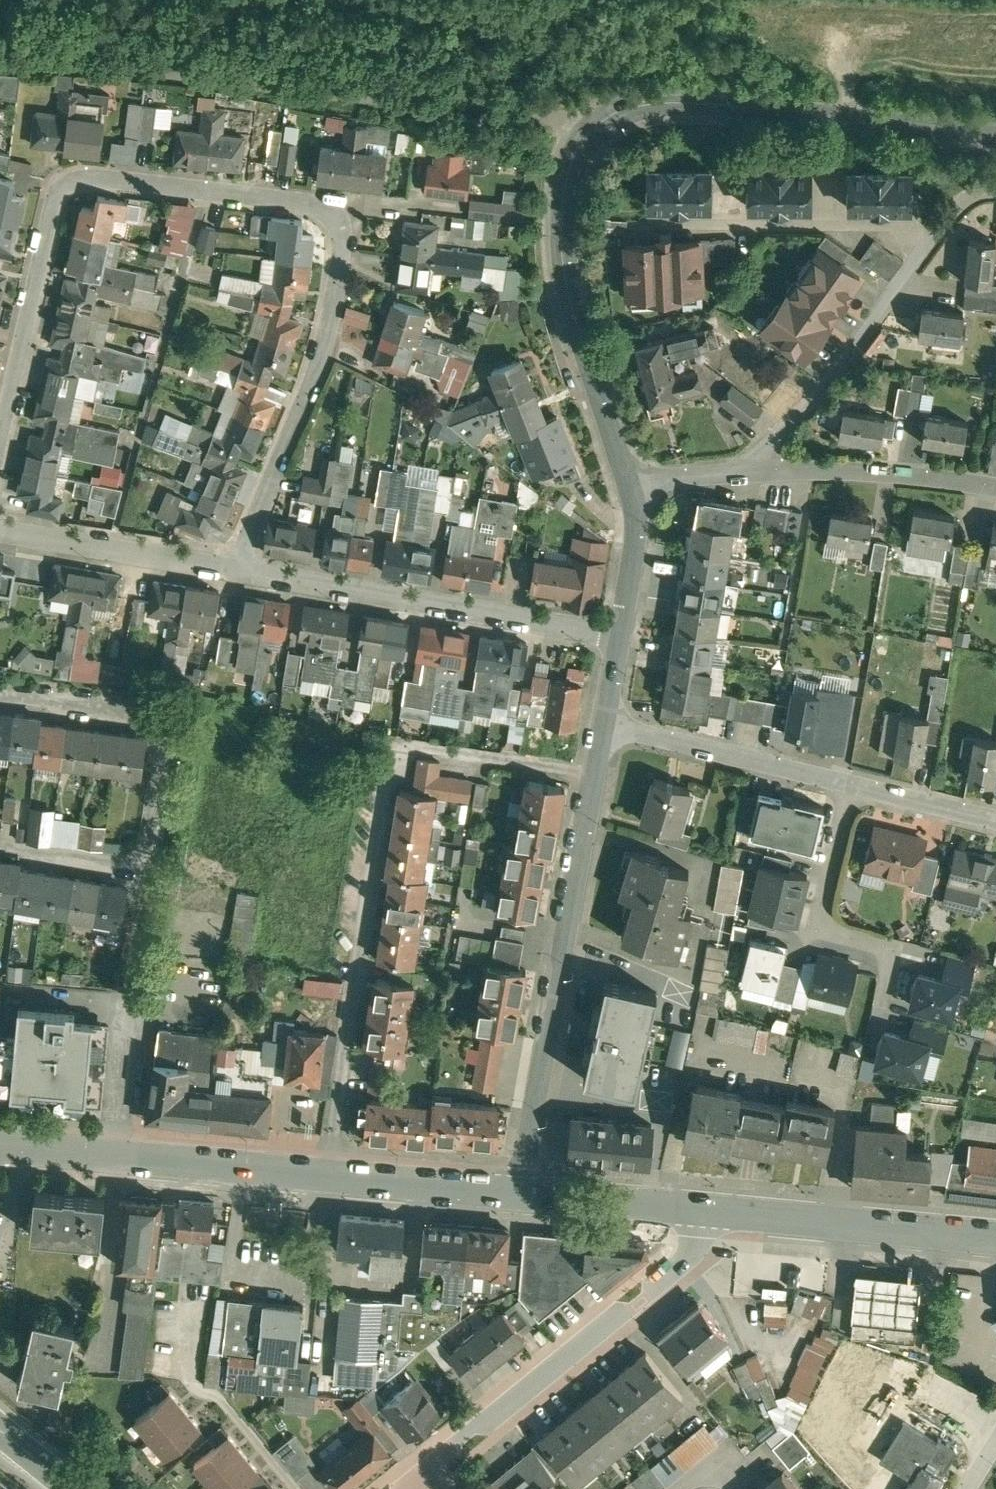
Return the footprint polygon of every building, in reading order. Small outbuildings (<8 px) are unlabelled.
[(0,73),(0,95),(19,99),(22,74),(0,73)] [(75,75),(58,74),(56,89),(62,90),(73,91),(74,89),(75,75)] [(111,94),(74,89),(73,91),(67,149),(68,149),(68,150),(100,153),(105,111),(109,111),(111,94)] [(59,115),(37,113),(34,145),(67,149),(73,91),(62,90),(59,115)] [(204,108),(202,132),(180,129),(176,161),(209,165),(216,109),(217,97),(201,95),(200,108),(204,108)] [(144,105),(131,104),(128,137),(140,138),(144,105)] [(158,107),(144,105),(140,138),(154,140),(158,107)] [(246,136),(223,134),(226,110),(216,109),(209,165),(242,169),(246,136)] [(344,149),(323,146),(319,178),(352,182),(358,126),(347,125),(344,149)] [(388,154),(366,151),(368,140),(389,142),(391,128),(369,125),(369,127),(358,126),(352,182),(384,186),(388,154)] [(398,129),(396,149),(415,151),(417,131),(398,129)] [(283,132),(271,130),(267,163),(279,164),(283,132)] [(297,144),(286,143),(282,171),(294,172),(297,144)] [(0,152),(0,167),(11,170),(12,154),(0,152)] [(463,154),(437,153),(436,168),(429,167),(428,194),(467,197),(469,169),(462,169),(463,154)] [(712,170),(651,170),(650,207),(671,207),(671,213),(691,214),(691,207),(712,207),(712,170)] [(811,172),(750,171),(750,209),(771,209),(771,214),(791,215),(791,209),(811,209),(811,172)] [(912,172),(851,171),(850,210),(872,210),(872,215),(891,216),(891,210),(912,210),(912,172)] [(0,178),(0,220),(19,224),(25,197),(12,195),(15,181),(0,178)] [(99,196),(97,208),(84,205),(78,232),(109,239),(114,215),(125,217),(129,202),(99,196)] [(508,204),(472,199),(469,215),(506,220),(508,204)] [(268,234),(269,214),(251,214),(251,233),(268,234)] [(304,220),(272,216),(270,232),(280,234),(277,258),(312,263),(316,236),(302,234),(304,220)] [(0,220),(0,248),(0,247),(13,250),(19,224),(0,220)] [(436,225),(406,222),(402,254),(458,261),(459,251),(434,248),(436,225)] [(192,229),(176,225),(170,252),(185,256),(192,229)] [(221,229),(205,225),(198,248),(213,252),(221,229)] [(109,239),(78,232),(71,265),(83,268),(82,274),(111,280),(114,265),(103,263),(109,239)] [(277,254),(277,234),(268,234),(268,254),(277,254)] [(850,251),(827,234),(819,246),(842,262),(850,251)] [(701,242),(673,243),(673,237),(662,238),(662,244),(628,245),(630,294),(647,293),(647,298),(685,297),(684,290),(704,289),(703,264),(702,242),(701,242)] [(736,239),(700,240),(701,242),(702,242),(703,264),(737,263),(736,239)] [(905,260),(875,239),(861,259),(891,279),(905,260)] [(971,239),(965,281),(967,281),(991,284),(992,283),(995,249),(995,243),(971,239)] [(804,273),(797,282),(799,283),(791,294),(790,293),(775,314),(778,316),(768,330),(806,357),(825,332),(832,323),(829,321),(839,306),(843,309),(850,299),(846,297),(861,276),(842,262),(819,246),(818,247),(821,249),(815,258),(816,259),(806,274),(804,273)] [(458,261),(402,254),(398,286),(429,290),(432,270),(457,273),(458,261)] [(312,263),(277,258),(273,283),(261,281),(259,296),(290,303),(291,295),(306,298),(307,296),(303,296),(304,289),(308,290),(312,263)] [(80,281),(67,278),(60,310),(91,317),(96,294),(107,297),(111,280),(82,274),(80,281)] [(967,281),(965,293),(987,296),(995,297),(995,284),(992,283),(991,284),(967,281)] [(987,296),(965,293),(964,307),(985,309),(987,296)] [(290,303),(259,296),(256,312),(266,315),(259,338),(291,348),(298,323),(287,319),(290,303)] [(426,310),(396,301),(386,331),(440,348),(443,338),(420,331),(426,310)] [(372,314),(348,306),(343,320),(367,328),(372,314)] [(964,313),(923,307),(919,335),(960,341),(964,313)] [(91,317),(60,310),(53,344),(64,346),(63,351),(93,358),(96,345),(86,342),(91,317)] [(710,328),(666,338),(670,354),(718,343),(715,332),(711,333),(710,328)] [(440,348),(386,331),(376,362),(408,372),(414,352),(422,355),(419,366),(440,373),(447,351),(440,348)] [(291,348),(259,338),(252,364),(243,361),(239,373),(267,382),(271,370),(283,374),(291,348)] [(666,338),(636,345),(643,374),(673,366),(670,354),(666,338)] [(93,358),(63,351),(62,358),(50,355),(43,388),(74,395),(79,373),(90,375),(93,358)] [(523,360),(493,372),(501,392),(478,401),(482,411),(535,390),(523,360)] [(673,366),(643,374),(650,401),(680,394),(675,376),(673,366)] [(696,371),(675,376),(680,394),(700,389),(696,371)] [(267,382),(239,373),(233,389),(243,393),(234,415),(263,427),(273,402),(261,398),(267,382)] [(926,375),(913,373),(910,387),(924,389),(926,375)] [(762,408),(734,386),(723,400),(751,422),(762,408)] [(910,388),(898,386),(894,412),(906,414),(906,410),(910,388)] [(74,395),(43,388),(36,421),(49,423),(47,430),(77,437),(80,422),(68,420),(74,395)] [(906,410),(918,412),(922,390),(910,388),(906,410)] [(535,390),(482,411),(486,421),(509,412),(518,432),(520,431),(547,420),(535,390)] [(885,417),(842,410),(838,437),(880,443),(882,434),(885,417)] [(263,427),(234,415),(225,438),(215,434),(210,447),(237,457),(241,447),(253,452),(263,427)] [(559,415),(547,420),(520,431),(537,474),(560,465),(576,459),(559,415)] [(968,422),(927,416),(923,443),(964,449),(968,422)] [(882,434),(892,435),(895,418),(885,417),(882,434)] [(121,432),(80,422),(77,437),(118,446),(121,432)] [(46,436),(33,434),(26,467),(58,473),(63,449),(73,452),(77,437),(47,430),(46,436)] [(118,446),(77,437),(73,452),(115,461),(118,446)] [(988,469),(995,471),(995,440),(993,439),(988,469)] [(237,457),(210,447),(204,462),(212,465),(204,488),(233,499),(243,474),(232,469),(237,457)] [(353,462),(337,459),(333,479),(329,500),(343,503),(345,495),(347,496),(353,462)] [(576,459),(560,465),(567,481),(583,475),(576,459)] [(98,481),(120,483),(122,464),(100,463),(98,481)] [(58,473),(26,467),(21,493),(33,496),(30,510),(60,516),(63,500),(53,498),(58,475),(68,477),(68,475),(66,475),(58,473)] [(395,468),(383,467),(377,502),(388,504),(395,468)] [(410,471),(395,468),(388,504),(400,506),(403,507),(409,475),(410,471)] [(333,479),(305,474),(301,495),(329,500),(333,479)] [(455,476),(440,474),(439,480),(409,475),(407,485),(422,488),(438,490),(435,510),(448,512),(448,516),(454,477),(455,477),(455,476)] [(124,489),(95,483),(92,495),(106,499),(103,512),(117,516),(124,489)] [(407,485),(403,507),(400,506),(394,541),(413,544),(422,488),(407,485)] [(233,499),(204,488),(194,512),(184,508),(178,522),(206,532),(211,519),(223,524),(233,499)] [(438,490),(422,488),(413,544),(427,546),(431,525),(432,525),(435,510),(438,490)] [(180,497),(166,492),(158,515),(178,522),(184,508),(177,505),(180,497)] [(466,496),(453,493),(449,516),(461,519),(466,496)] [(347,496),(345,495),(343,503),(342,512),(338,512),(336,525),(340,526),(339,532),(353,534),(359,498),(347,496)] [(519,502),(482,496),(477,527),(472,554),(467,584),(489,588),(494,560),(495,560),(500,534),(514,536),(519,502)] [(371,500),(359,498),(353,534),(360,535),(362,519),(367,519),(371,500)] [(745,507),(712,502),(710,514),(700,512),(698,523),(737,530),(736,530),(741,531),(745,507)] [(769,507),(758,505),(754,526),(765,529),(769,507)] [(780,509),(769,507),(765,529),(777,530),(780,509)] [(792,511),(780,509),(777,530),(788,533),(792,511)] [(955,518),(914,511),(909,537),(951,544),(955,518)] [(873,521),(832,514),(828,540),(868,547),(873,521)] [(316,527),(272,521),(267,551),(311,558),(316,527)] [(698,523),(696,523),(696,524),(697,525),(692,548),(691,548),(691,550),(727,556),(729,546),(733,547),(736,530),(737,530),(698,523)] [(995,523),(991,548),(987,567),(995,568),(995,523)] [(477,527),(457,524),(452,551),(472,554),(477,527)] [(339,532),(330,530),(325,561),(348,565),(353,534),(339,532)] [(360,535),(353,534),(348,565),(370,568),(375,538),(360,535)] [(609,542),(584,538),(580,557),(606,561),(609,542)] [(394,541),(390,540),(385,571),(408,574),(413,544),(394,541)] [(888,544),(875,541),(871,566),(884,569),(888,544)] [(956,543),(952,569),(967,572),(971,545),(956,543)] [(427,546),(413,544),(408,574),(430,579),(435,547),(427,546)] [(991,548),(971,545),(967,572),(965,584),(980,587),(983,566),(987,567),(991,548)] [(452,551),(449,550),(444,580),(467,584),(472,554),(452,551)] [(727,556),(691,550),(691,551),(692,551),(687,576),(686,576),(686,577),(722,583),(724,573),(728,574),(731,558),(732,558),(732,557),(727,556)] [(580,557),(573,556),(572,565),(539,559),(536,574),(602,584),(606,561),(580,557)] [(89,570),(56,564),(51,595),(71,599),(68,622),(80,624),(89,570)] [(121,575),(89,570),(80,624),(90,625),(94,602),(116,606),(121,575)] [(602,584),(536,574),(534,587),(567,593),(566,602),(598,607),(602,584)] [(722,583),(686,577),(685,578),(687,578),(683,602),(682,602),(681,603),(717,609),(719,599),(724,600),(726,585),(727,585),(727,584),(722,583)] [(188,587),(155,581),(149,611),(171,615),(167,638),(179,640),(188,587)] [(219,592),(188,587),(179,640),(189,642),(193,619),(214,623),(219,592)] [(135,597),(123,596),(118,626),(130,628),(135,597)] [(269,599),(246,596),(241,627),(245,628),(263,631),(268,600),(269,599)] [(291,604),(268,600),(263,631),(259,657),(272,659),(274,648),(269,648),(272,632),(286,634),(291,604)] [(717,609),(681,603),(681,604),(682,604),(678,630),(677,630),(677,631),(712,636),(714,627),(718,628),(721,611),(722,611),(722,610),(717,609)] [(328,610),(305,606),(300,637),(311,639),(303,678),(316,680),(323,641),(328,610)] [(349,614),(328,610),(323,641),(342,644),(344,645),(349,614)] [(387,620),(365,616),(359,648),(363,649),(360,669),(361,669),(356,697),(373,700),(376,685),(382,652),(387,620)] [(409,623),(387,620),(382,652),(395,654),(404,656),(409,623)] [(90,625),(80,624),(76,649),(86,651),(90,625)] [(446,630),(425,626),(419,658),(425,659),(441,661),(446,630)] [(263,631),(245,628),(239,663),(257,667),(259,657),(263,631)] [(433,710),(433,712),(450,715),(455,688),(459,664),(463,664),(469,633),(446,630),(441,661),(433,710)] [(712,636),(677,631),(677,632),(673,656),(672,656),(672,657),(708,663),(709,654),(714,654),(716,638),(717,638),(717,637),(712,636)] [(236,637),(222,634),(218,660),(232,662),(236,637)] [(506,639),(483,635),(478,666),(500,670),(506,639)] [(527,643),(506,639),(500,670),(522,674),(527,643)] [(342,644),(323,641),(316,680),(332,683),(336,665),(338,665),(342,644)] [(942,646),(926,644),(921,672),(932,673),(937,674),(942,646)] [(17,666),(52,671),(55,654),(20,648),(17,666)] [(86,651),(76,649),(74,661),(84,663),(86,651)] [(304,653),(290,650),(285,682),(298,684),(304,653)] [(395,654),(382,652),(376,685),(389,688),(395,654)] [(708,663),(672,657),(662,716),(703,723),(704,719),(710,720),(711,715),(709,715),(713,692),(713,690),(704,688),(705,680),(709,681),(712,665),(713,664),(708,663)] [(441,661),(425,659),(421,682),(419,681),(415,707),(433,710),(441,661)] [(338,665),(336,665),(332,683),(330,697),(343,699),(349,667),(338,665)] [(500,670),(478,666),(477,668),(480,669),(477,689),(474,711),(493,714),(495,705),(500,670)] [(360,669),(349,667),(343,699),(342,704),(354,706),(356,697),(361,669),(360,669)] [(522,674),(500,670),(495,705),(507,707),(510,686),(512,686),(514,675),(521,676),(522,674)] [(937,674),(932,673),(930,684),(934,685),(934,684),(948,686),(949,676),(937,674)] [(419,681),(408,679),(403,705),(415,707),(419,681)] [(584,685),(553,680),(550,695),(534,692),(534,699),(580,707),(584,685)] [(948,686),(934,684),(934,685),(930,712),(943,714),(948,686)] [(512,686),(510,686),(507,707),(506,712),(520,714),(520,713),(522,701),(524,688),(512,686)] [(477,689),(467,687),(467,690),(462,717),(473,718),(474,711),(477,689)] [(467,690),(455,688),(450,715),(462,717),(467,690)] [(535,690),(524,688),(522,701),(533,702),(534,692),(535,690)] [(819,688),(818,695),(820,695),(813,736),(812,736),(810,746),(842,752),(852,693),(819,688)] [(818,695),(793,690),(791,705),(786,730),(786,732),(812,736),(813,736),(820,695),(818,695)] [(733,695),(713,692),(709,715),(711,715),(728,718),(732,695),(733,696),(733,695)] [(580,707),(534,699),(533,702),(532,706),(548,708),(546,723),(577,728),(580,707)] [(533,702),(522,701),(520,713),(531,715),(532,706),(533,702)] [(786,730),(791,705),(778,703),(774,728),(786,730)] [(943,714),(930,712),(929,718),(930,718),(926,741),(938,743),(943,714)] [(929,718),(903,714),(895,755),(923,760),(926,741),(930,718),(929,718)] [(0,716),(0,752),(10,753),(14,718),(0,716)] [(41,721),(14,718),(10,753),(38,755),(41,724),(41,721)] [(68,727),(41,724),(38,755),(37,759),(63,763),(68,727)] [(94,731),(68,727),(63,763),(90,767),(94,731)] [(121,734),(94,731),(90,767),(116,770),(121,734)] [(147,738),(121,734),(116,770),(143,774),(147,738)] [(965,735),(962,753),(973,755),(969,779),(995,783),(995,780),(995,740),(965,735)] [(441,762),(420,758),(418,770),(439,773),(441,762)] [(37,777),(55,775),(54,762),(36,763),(37,777)] [(439,773),(418,770),(417,780),(438,784),(439,775),(439,773)] [(450,776),(439,775),(438,784),(436,795),(436,796),(447,797),(450,776)] [(461,778),(450,776),(447,797),(458,799),(461,778)] [(473,780),(461,778),(458,799),(470,801),(473,780)] [(438,784),(417,780),(415,792),(436,795),(438,784)] [(690,789),(656,780),(644,822),(662,827),(679,832),(679,830),(690,789)] [(490,783),(478,781),(474,804),(486,806),(490,783)] [(565,787),(528,781),(517,846),(554,852),(565,787)] [(415,792),(402,790),(398,811),(432,816),(436,796),(436,795),(415,792)] [(814,850),(825,808),(759,791),(757,798),(749,831),(748,834),(814,850)] [(749,831),(757,798),(746,795),(738,828),(749,831)] [(17,798),(6,797),(3,821),(14,822),(17,798)] [(52,845),(55,818),(56,809),(32,805),(29,827),(27,841),(52,845)] [(432,816),(398,811),(395,832),(440,839),(441,839),(441,835),(442,827),(431,826),(432,816)] [(80,822),(55,818),(52,845),(77,848),(80,822)] [(106,827),(82,823),(79,846),(103,850),(106,827)] [(29,827),(18,826),(16,840),(27,841),(29,827)] [(693,834),(679,830),(679,832),(662,827),(658,840),(689,849),(693,834)] [(926,841),(876,828),(871,848),(868,849),(866,860),(867,863),(887,867),(886,871),(915,879),(917,879),(923,854),(926,841)] [(440,839),(395,832),(392,853),(426,858),(437,860),(440,839)] [(517,846),(511,845),(499,909),(536,916),(548,852),(554,853),(554,852),(517,846)] [(957,848),(948,884),(949,884),(945,901),(970,908),(974,890),(995,896),(995,857),(957,848)] [(663,857),(634,849),(621,893),(679,909),(690,870),(671,864),(662,861),(663,857)] [(794,859),(766,852),(763,864),(791,870),(794,859)] [(426,858),(392,853),(388,874),(393,875),(393,874),(422,879),(423,878),(426,858)] [(941,859),(923,854),(917,879),(915,879),(913,888),(933,893),(941,859)] [(477,862),(466,860),(462,884),(474,886),(477,862)] [(0,862),(0,898),(18,900),(20,870),(21,865),(0,862)] [(745,867),(723,863),(715,908),(737,912),(745,867)] [(791,870),(763,864),(758,887),(803,898),(809,875),(791,870)] [(48,875),(20,870),(18,900),(17,906),(43,910),(48,875)] [(422,879),(393,874),(393,875),(390,895),(424,900),(427,879),(423,878),(422,879)] [(75,879),(48,875),(43,910),(69,915),(75,879)] [(100,883),(75,879),(69,915),(95,919),(100,883)] [(260,894),(261,884),(239,881),(238,890),(260,894)] [(129,888),(100,883),(95,919),(123,924),(129,888)] [(803,898),(758,887),(752,911),(779,917),(797,922),(803,898)] [(261,895),(239,891),(228,959),(249,963),(261,895)] [(424,900),(390,895),(387,916),(421,921),(424,900)] [(693,913),(635,897),(623,936),(642,942),(652,945),(651,949),(679,957),(693,913)] [(779,917),(752,911),(749,922),(776,929),(779,917)] [(421,921),(387,916),(383,936),(418,942),(421,921)] [(527,929),(504,925),(502,936),(525,940),(527,929)] [(497,940),(462,933),(458,957),(490,963),(493,963),(497,940)] [(789,944),(752,935),(740,982),(777,991),(778,991),(785,962),(789,944)] [(418,942),(383,936),(380,958),(414,963),(418,942)] [(502,936),(498,936),(497,940),(493,963),(520,968),(525,940),(502,936)] [(730,947),(709,943),(701,988),(722,992),(730,947)] [(977,960),(950,952),(943,979),(959,983),(959,985),(970,988),(977,960)] [(858,964),(820,955),(811,991),(849,1000),(858,964)] [(803,966),(785,962),(778,991),(777,991),(776,996),(794,1001),(803,966)] [(493,963),(490,963),(478,1028),(485,1029),(505,1033),(515,1035),(527,969),(493,963)] [(415,971),(392,968),(390,980),(414,983),(415,971)] [(943,979),(921,973),(919,979),(917,981),(915,983),(914,984),(913,986),(912,988),(912,991),(912,995),(914,998),(913,1004),(951,1014),(959,985),(959,983),(943,979)] [(305,976),(303,990),(327,994),(329,980),(305,976)] [(390,980),(377,978),(366,1043),(375,1045),(395,1048),(404,1049),(414,983),(390,980)] [(654,991),(604,980),(582,1077),(632,1088),(654,991)] [(723,994),(702,989),(698,1010),(719,1014),(723,994)] [(32,1098),(32,1091),(64,1094),(63,1101),(101,1104),(108,1025),(75,1022),(75,1012),(17,1007),(15,1037),(0,1036),(0,1095),(32,1098)] [(758,1025),(718,1017),(714,1037),(754,1045),(758,1025)] [(950,1027),(916,1018),(910,1037),(929,1042),(927,1050),(943,1054),(950,1027)] [(325,1036),(294,1031),(295,1022),(278,1020),(275,1040),(266,1039),(263,1061),(289,1064),(287,1075),(319,1079),(325,1036)] [(668,1054),(684,1058),(691,1030),(675,1026),(668,1054)] [(219,1035),(172,1030),(172,1028),(160,1027),(155,1061),(190,1064),(190,1065),(215,1068),(219,1035)] [(505,1033),(485,1029),(483,1040),(503,1044),(505,1033)] [(910,1037),(887,1030),(885,1036),(882,1038),(880,1042),(878,1047),(878,1052),(880,1055),(878,1061),(921,1073),(927,1050),(929,1042),(910,1037)] [(338,1037),(325,1036),(319,1079),(332,1081),(338,1037)] [(503,1044),(483,1040),(481,1052),(501,1055),(503,1044)] [(244,1045),(220,1041),(216,1068),(215,1068),(215,1074),(244,1077),(247,1059),(242,1058),(244,1045)] [(395,1048),(375,1045),(374,1056),(395,1058),(395,1048)] [(501,1055),(481,1052),(479,1063),(499,1066),(501,1055)] [(395,1058),(374,1056),(373,1067),(394,1069),(395,1058)] [(190,1064),(155,1061),(147,1117),(210,1123),(215,1074),(215,1068),(190,1065),(190,1064)] [(499,1066),(479,1063),(477,1074),(497,1078),(499,1066)] [(394,1069),(373,1067),(372,1078),(392,1080),(394,1069)] [(244,1077),(215,1074),(210,1123),(269,1129),(272,1094),(269,1094),(271,1079),(244,1077)] [(497,1078),(477,1074),(474,1085),(495,1089),(497,1078)] [(392,1080),(372,1078),(370,1090),(391,1092),(392,1080)] [(742,1093),(698,1085),(695,1102),(694,1102),(691,1113),(693,1113),(688,1140),(731,1148),(733,1140),(741,1097),(742,1093)] [(787,1105),(741,1097),(733,1140),(779,1149),(781,1142),(787,1105)] [(435,1104),(370,1098),(367,1136),(432,1142),(432,1137),(435,1104)] [(500,1105),(436,1100),(435,1104),(432,1137),(497,1142),(500,1105)] [(836,1110),(788,1100),(787,1105),(781,1142),(798,1145),(797,1148),(827,1153),(836,1110)] [(899,1105),(874,1102),(872,1126),(908,1129),(909,1110),(899,1108),(899,1105)] [(654,1117),(574,1111),(570,1155),(650,1162),(654,1117)] [(985,1119),(984,1129),(995,1130),(995,1121),(985,1119)] [(872,1126),(858,1125),(854,1171),(856,1171),(857,1156),(874,1158),(872,1189),(929,1194),(933,1154),(906,1153),(908,1129),(872,1126)] [(970,1145),(968,1161),(954,1160),(945,1195),(995,1201),(995,1148),(970,1145)] [(107,1198),(37,1192),(33,1232),(103,1239),(107,1198)] [(164,1197),(127,1193),(119,1263),(156,1268),(164,1197)] [(216,1202),(182,1198),(179,1235),(212,1238),(216,1202)] [(406,1219),(342,1213),(339,1249),(372,1252),(371,1269),(400,1272),(402,1255),(403,1255),(406,1219)] [(470,1224),(426,1220),(422,1265),(430,1266),(433,1266),(433,1263),(466,1266),(470,1225),(470,1224)] [(510,1228),(470,1225),(466,1266),(465,1281),(476,1282),(476,1280),(478,1267),(494,1269),(494,1271),(506,1272),(507,1259),(510,1228)] [(587,1235),(526,1230),(523,1261),(521,1288),(520,1294),(541,1318),(595,1273),(585,1262),(587,1235)] [(185,1237),(164,1234),(159,1276),(180,1278),(181,1268),(185,1237)] [(645,1240),(587,1235),(585,1262),(595,1273),(604,1285),(648,1250),(645,1240)] [(185,1237),(181,1268),(207,1271),(210,1248),(211,1240),(185,1237)] [(206,1280),(221,1282),(225,1249),(210,1248),(207,1271),(206,1280)] [(506,1272),(494,1271),(494,1269),(478,1267),(476,1280),(477,1280),(482,1287),(481,1303),(515,1287),(521,1288),(523,1261),(507,1259),(506,1272)] [(426,1309),(402,1307),(399,1346),(420,1348),(421,1348),(427,1343),(437,1335),(461,1317),(465,1281),(466,1266),(433,1263),(433,1266),(430,1266),(426,1309)] [(806,1287),(808,1266),(787,1264),(785,1285),(806,1287)] [(125,1307),(153,1311),(158,1270),(130,1266),(125,1307)] [(851,1319),(855,1320),(855,1315),(917,1321),(922,1278),(856,1271),(851,1319)] [(476,1282),(465,1281),(461,1317),(481,1303),(482,1287),(477,1280),(476,1280),(476,1282)] [(763,1295),(788,1295),(788,1283),(763,1283),(763,1295)] [(833,1295),(814,1290),(813,1295),(798,1290),(792,1309),(826,1318),(833,1295)] [(383,1299),(342,1295),(337,1355),(378,1359),(379,1359),(384,1298),(383,1299)] [(297,1359),(252,1354),(258,1300),(230,1297),(224,1350),(232,1351),(230,1373),(239,1374),(238,1387),(287,1391),(294,1391),(297,1359)] [(731,1351),(724,1331),(698,1298),(657,1332),(696,1379),(731,1351)] [(303,1304),(258,1300),(252,1354),(297,1359),(298,1356),(303,1304)] [(764,1324),(788,1324),(788,1301),(765,1300),(764,1324)] [(491,1321),(467,1341),(467,1340),(452,1352),(473,1377),(494,1359),(495,1360),(504,1353),(503,1352),(524,1334),(522,1330),(531,1323),(518,1307),(509,1314),(504,1308),(490,1320),(491,1321)] [(0,1313),(0,1336),(7,1337),(13,1316),(0,1313)] [(77,1323),(36,1314),(21,1383),(56,1391),(62,1392),(68,1364),(74,1365),(76,1353),(70,1352),(77,1323)] [(917,1321),(855,1315),(855,1320),(853,1335),(915,1341),(917,1321)] [(456,1359),(437,1335),(427,1343),(446,1366),(456,1359)] [(223,1350),(210,1349),(205,1384),(219,1385),(223,1350)] [(683,1394),(647,1351),(630,1365),(665,1408),(667,1407),(663,1402),(677,1390),(682,1395),(683,1394)] [(378,1359),(337,1355),(335,1378),(362,1380),(363,1367),(377,1368),(378,1359)] [(312,1358),(298,1356),(297,1359),(294,1391),(309,1393),(312,1358)] [(665,1408),(630,1365),(612,1380),(647,1423),(649,1422),(645,1417),(660,1404),(664,1409),(665,1408)] [(386,1402),(385,1403),(386,1404),(412,1436),(442,1412),(437,1406),(439,1405),(431,1394),(429,1396),(415,1379),(386,1402)] [(647,1423),(612,1380),(595,1394),(630,1437),(631,1436),(627,1431),(642,1419),(646,1424),(647,1423)] [(170,1391),(162,1381),(149,1392),(157,1402),(170,1391)] [(386,1402),(374,1387),(361,1397),(374,1414),(386,1404),(385,1403),(386,1402)] [(62,1392),(56,1391),(49,1425),(70,1430),(78,1395),(62,1392)] [(171,1391),(137,1419),(167,1455),(187,1439),(200,1428),(201,1427),(171,1391)] [(294,1391),(287,1391),(286,1408),(312,1410),(313,1393),(309,1393),(294,1391)] [(320,1407),(337,1409),(338,1396),(322,1394),(320,1407)] [(630,1437),(595,1394),(584,1402),(585,1404),(579,1409),(578,1408),(577,1408),(612,1451),(613,1451),(609,1446),(625,1433),(629,1438),(630,1437)] [(374,1414),(361,1397),(348,1408),(368,1433),(374,1428),(375,1429),(382,1423),(374,1414)] [(612,1451),(577,1408),(568,1416),(569,1418),(562,1423),(561,1422),(560,1423),(595,1466),(596,1465),(592,1460),(607,1448),(611,1453),(612,1451)] [(928,1418),(919,1413),(913,1422),(922,1428),(928,1418)] [(905,1422),(904,1423),(905,1423),(899,1433),(898,1439),(901,1444),(891,1459),(916,1475),(907,1488),(942,1488),(948,1479),(943,1476),(958,1453),(958,1452),(958,1450),(957,1449),(956,1447),(940,1437),(937,1442),(905,1422)] [(399,1445),(382,1423),(375,1429),(392,1451),(399,1445)] [(595,1466),(560,1423),(550,1431),(551,1432),(545,1438),(544,1436),(542,1438),(557,1456),(577,1480),(578,1480),(574,1475),(590,1462),(594,1467),(595,1466)] [(719,1441),(705,1424),(689,1437),(703,1455),(719,1441)] [(221,1426),(208,1437),(215,1446),(229,1435),(221,1426)] [(200,1428),(187,1439),(195,1448),(208,1437),(200,1428)] [(321,1471),(336,1488),(348,1488),(393,1451),(392,1451),(375,1429),(374,1428),(368,1433),(321,1471)] [(811,1451),(794,1430),(775,1446),(791,1467),(811,1451)] [(196,1463),(218,1488),(238,1488),(260,1471),(230,1435),(196,1463)] [(316,1463),(294,1436),(275,1452),(297,1479),(316,1463)] [(703,1455),(689,1437),(671,1452),(685,1469),(703,1455)] [(557,1456),(542,1438),(533,1445),(535,1448),(548,1463),(557,1456)] [(486,1487),(487,1488),(552,1488),(548,1483),(557,1475),(548,1463),(535,1448),(486,1487)] [(671,1452),(654,1466),(660,1474),(667,1483),(668,1484),(685,1469),(671,1452)] [(651,1464),(633,1479),(641,1488),(660,1474),(654,1466),(651,1464)] [(772,1481),(771,1480),(763,1487),(764,1488),(763,1488),(798,1488),(784,1472),(772,1481)] [(641,1488),(660,1488),(667,1483),(660,1474),(641,1488)] [(630,1480),(620,1488),(638,1488),(630,1480)]
